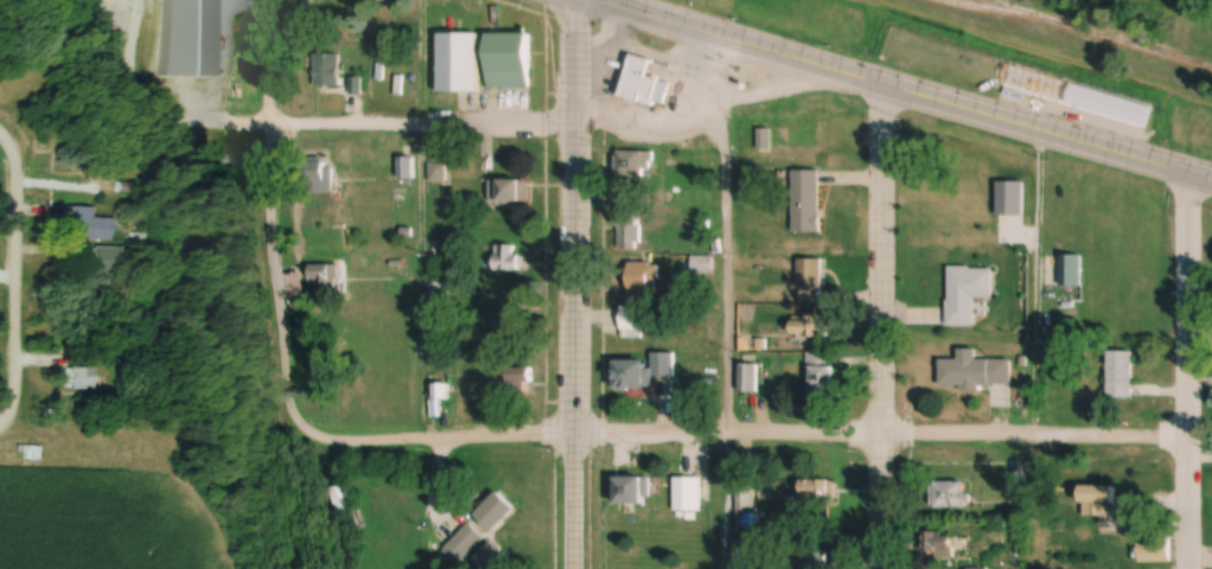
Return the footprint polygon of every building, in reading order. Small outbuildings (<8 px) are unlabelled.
[(162,77),(163,0),(216,0),(215,78),(162,77)] [(479,88),(440,88),(440,32),(480,32),(479,88)] [(490,32),(528,32),(528,85),(490,85),(490,32)] [(340,56),(314,56),(314,88),(340,88),(340,56)] [(653,62),(631,57),(622,99),(664,109),(670,83),(649,78),(653,62)] [(653,153),(617,153),(617,178),(653,178),(653,153)] [(333,194),(333,163),(302,163),(302,194),(333,194)] [(821,234),(821,172),(794,172),(794,234),(821,234)] [(529,204),(529,181),(491,181),(491,204),(529,204)] [(112,219),(92,219),(92,208),(66,208),(66,241),(112,241),(112,219)] [(640,251),(640,213),(617,213),(617,251),(640,251)] [(493,272),(522,272),(522,247),(493,247),(493,272)] [(82,250),(82,270),(120,270),(120,250),(82,250)] [(1083,255),(1063,254),(1062,284),(1082,284),(1083,255)] [(693,258),(693,274),(712,274),(712,258),(693,258)] [(800,258),(800,302),(822,302),(822,258),(800,258)] [(643,339),(645,302),(671,303),(672,280),(660,280),(661,265),(630,264),(628,307),(622,307),(621,338),(643,339)] [(340,266),(311,266),(311,295),(334,295),(334,280),(340,280),(340,266)] [(995,297),(995,266),(948,266),(948,325),(976,325),(976,315),(987,315),(987,297),(995,297)] [(447,285),(429,285),(429,304),(447,304),(447,285)] [(826,314),(792,314),(792,336),(826,336),(826,314)] [(1013,358),(977,358),(977,347),(959,347),(959,358),(941,358),(941,385),(963,385),(963,392),(981,392),(981,384),(1012,384),(1013,358)] [(1109,397),(1134,397),(1134,350),(1109,350),(1109,397)] [(832,363),(825,363),(825,352),(808,352),(808,394),(832,394),(832,363)] [(674,379),(674,355),(653,355),(653,379),(674,379)] [(649,392),(649,363),(613,363),(613,392),(649,392)] [(67,392),(95,392),(95,369),(67,369),(67,392)] [(615,503),(651,503),(651,475),(615,475),(615,503)] [(675,477),(675,511),(700,511),(700,477),(675,477)] [(833,502),(833,478),(800,478),(800,502),(833,502)] [(966,508),(966,481),(932,481),(932,508),(966,508)] [(321,489),(329,516),(350,510),(342,483),(321,489)] [(1083,511),(1117,511),(1117,485),(1083,485),(1083,511)] [(517,509),(499,491),(475,514),(494,532),(517,509)] [(445,548),(460,563),(486,538),(470,522),(445,548)] [(926,531),(926,555),(957,555),(957,531),(926,531)] [(838,552),(802,552),(802,568),(838,568),(838,552)]
